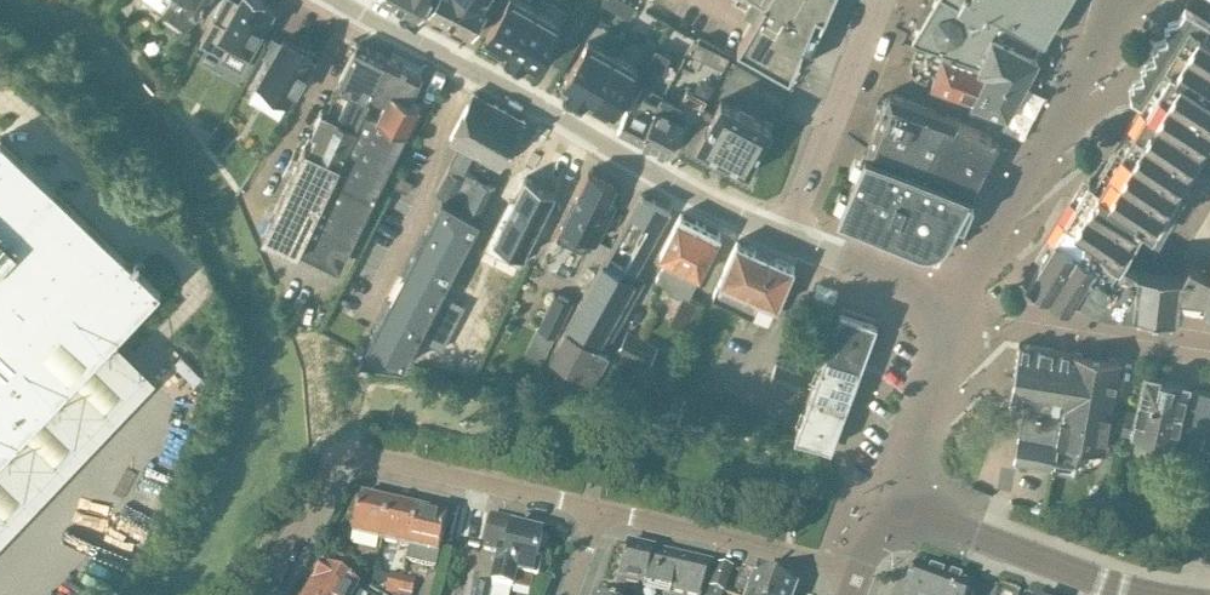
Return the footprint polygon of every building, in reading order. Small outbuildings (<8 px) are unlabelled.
[(187,25),(196,13),(206,0),(167,0),(162,7),(187,25)] [(226,23),(214,16),(199,42),(224,55),(232,41),(248,50),(272,7),(262,1),(262,0),(239,0),(226,23)] [(419,20),(430,0),(383,0),(419,20)] [(429,12),(450,24),(464,0),(435,0),(429,12)] [(450,24),(471,36),(486,10),(469,0),(464,0),(450,24)] [(509,54),(534,11),(516,0),(509,0),(485,40),(509,54)] [(790,72),(802,42),(811,47),(819,28),(818,28),(819,26),(827,7),(826,7),(829,0),(733,0),(754,13),(737,41),(790,72)] [(942,53),(977,67),(992,33),(999,37),(1009,19),(1029,30),(1028,31),(1039,37),(1044,40),(1068,0),(933,0),(932,0),(933,1),(919,38),(918,40),(919,40),(924,42),(925,43),(943,49),(942,53)] [(1131,94),(1141,99),(1140,101),(1147,105),(1101,183),(1091,177),(1042,259),(1053,265),(1041,285),(1072,303),(1077,294),(1098,306),(1132,309),(1132,316),(1133,316),(1133,314),(1137,268),(1124,260),(1190,148),(1209,160),(1209,16),(1186,2),(1179,14),(1169,16),(1170,21),(1165,22),(1168,32),(1167,33),(1157,36),(1158,41),(1153,42),(1156,52),(1155,54),(1145,56),(1146,61),(1141,62),(1144,72),(1143,74),(1133,76),(1134,81),(1130,82),(1132,92),(1131,94)] [(509,54),(533,68),(558,25),(534,11),(509,54)] [(971,100),(1007,114),(1024,82),(1037,57),(1029,53),(1039,37),(1028,31),(1029,30),(1009,19),(999,37),(992,33),(977,67),(942,53),(943,49),(925,43),(924,42),(919,40),(917,47),(916,47),(910,62),(910,65),(910,68),(911,71),(912,74),(914,76),(917,78),(919,79),(931,84),(971,100)] [(283,38),(256,86),(286,103),(313,54),(283,38)] [(372,91),(388,57),(358,42),(338,83),(351,89),(341,110),(340,110),(338,114),(356,123),(363,109),(372,91)] [(563,86),(587,100),(612,56),(589,42),(563,86)] [(587,100),(611,114),(636,70),(612,56),(587,100)] [(388,57),(372,91),(386,99),(392,88),(410,97),(421,74),(394,60),(388,57)] [(616,129),(641,142),(662,96),(641,85),(629,107),(628,106),(616,129)] [(287,179),(263,230),(271,234),(297,247),(299,243),(336,261),(369,192),(374,194),(421,102),(410,97),(392,88),(386,99),(378,116),(363,109),(356,123),(338,114),(323,106),(313,126),(318,128),(310,144),(306,142),(287,179)] [(954,184),(967,190),(995,135),(993,134),(992,136),(956,118),(956,119),(889,91),(866,148),(929,174),(952,183),(952,184),(954,185),(954,184)] [(461,142),(475,149),(502,163),(525,119),(474,92),(450,136),(461,142)] [(641,142),(666,155),(683,123),(674,118),(680,105),(662,96),(641,142)] [(736,166),(748,172),(772,126),(761,120),(732,104),(732,105),(720,99),(712,115),(713,115),(705,130),(704,129),(696,145),(707,151),(707,152),(736,167),(736,166)] [(11,445),(19,453),(28,446),(37,438),(45,430),(53,422),(60,413),(66,403),(58,396),(161,288),(1,136),(0,137),(0,457),(11,445)] [(444,198),(460,207),(476,177),(464,171),(475,149),(461,142),(450,164),(451,165),(437,193),(444,197),(444,198)] [(868,227),(938,255),(970,193),(865,150),(838,215),(868,227)] [(608,200),(616,184),(588,170),(556,234),(584,248),(590,236),(597,239),(615,204),(608,200)] [(556,191),(526,176),(510,208),(505,205),(484,245),(486,246),(487,244),(519,261),(518,263),(520,263),(556,191)] [(460,207),(480,218),(496,187),(476,177),(460,207)] [(551,353),(589,374),(593,376),(608,350),(602,347),(642,278),(637,275),(644,263),(639,261),(670,207),(642,193),(550,353),(551,353)] [(460,207),(444,198),(418,247),(454,266),(480,218),(460,207)] [(656,277),(668,283),(670,288),(678,293),(683,291),(688,294),(700,273),(720,232),(681,212),(660,253),(667,256),(656,277)] [(713,292),(725,297),(743,306),(764,316),(764,315),(770,318),(776,304),(777,305),(795,265),(756,248),(737,240),(713,292)] [(429,315),(454,266),(418,247),(393,296),(429,315)] [(1137,268),(1133,314),(1177,319),(1179,307),(1203,309),(1202,310),(1209,312),(1209,272),(1190,259),(1181,272),(1137,268)] [(555,292),(538,327),(555,336),(573,301),(555,292)] [(445,295),(437,310),(456,320),(464,305),(445,295)] [(429,315),(393,296),(362,354),(361,355),(404,363),(429,315)] [(825,349),(859,362),(875,320),(840,307),(825,349)] [(625,332),(616,350),(646,366),(655,348),(625,332)] [(1014,460),(1072,470),(1078,444),(1104,448),(1120,359),(1072,351),(1072,352),(1020,343),(1021,343),(1019,342),(1009,399),(1029,403),(1023,435),(1018,434),(1014,460)] [(809,390),(844,403),(859,362),(825,349),(809,390)] [(1198,449),(1209,405),(1209,392),(1188,386),(1189,385),(1144,374),(1135,411),(1126,409),(1121,430),(1198,449)] [(794,432),(828,445),(844,403),(809,390),(794,432)] [(352,535),(381,541),(390,505),(360,499),(352,535)] [(381,541),(410,548),(418,512),(390,505),(381,541)] [(407,561),(436,567),(439,555),(447,519),(418,512),(410,548),(407,561)] [(513,588),(530,591),(533,578),(538,579),(542,561),(537,560),(543,535),(513,529),(515,520),(492,515),(484,548),(500,552),(492,585),(513,590),(513,588)] [(683,594),(700,594),(711,564),(628,545),(619,580),(683,594)] [(335,566),(346,572),(355,557),(343,551),(335,566)] [(710,588),(724,594),(733,569),(718,566),(710,588)] [(972,587),(916,566),(905,594),(969,594),(972,587)] [(362,590),(323,567),(312,587),(308,588),(304,594),(359,594),(362,590)] [(749,594),(794,594),(795,591),(743,572),(739,583),(752,587),(749,594)] [(399,594),(403,578),(390,575),(386,592),(399,594)] [(415,581),(403,578),(399,594),(412,594),(415,581)]
